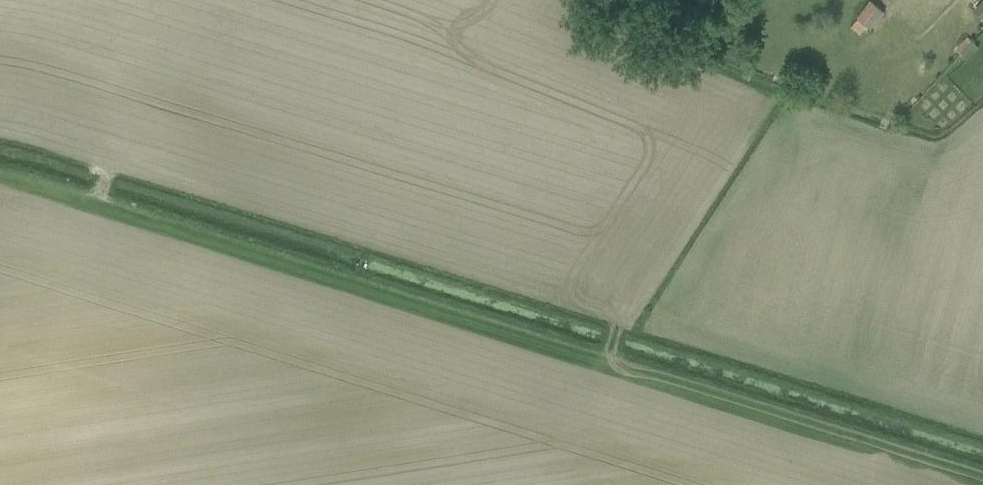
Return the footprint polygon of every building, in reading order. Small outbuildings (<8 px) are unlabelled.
[(699,4),(710,10),(716,0),(701,0),(699,4)] [(855,17),(871,31),(885,14),(870,1),(855,17)]
